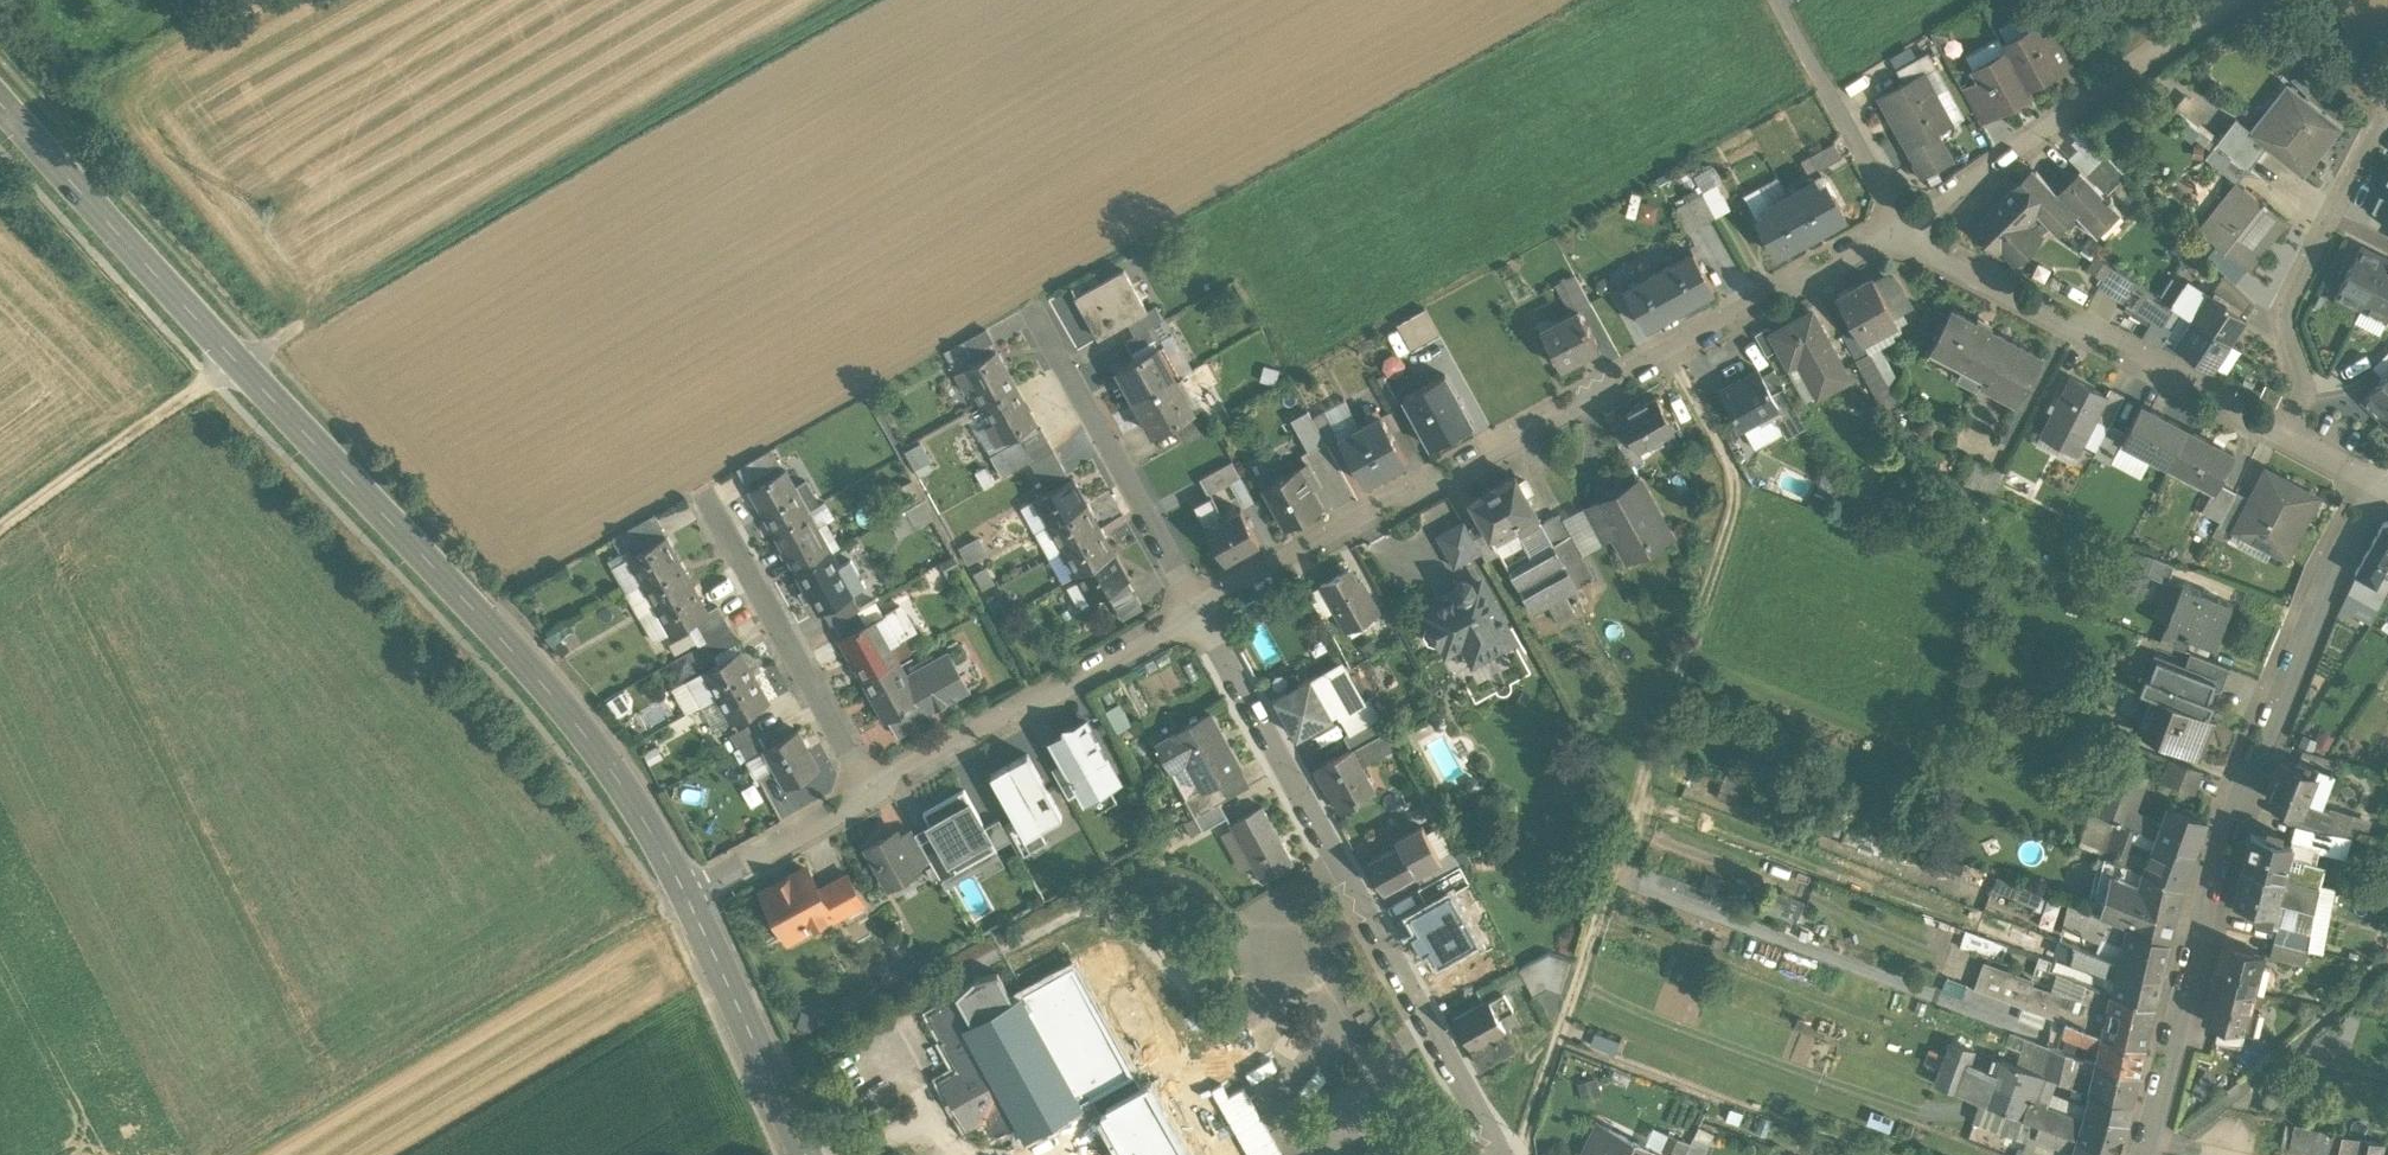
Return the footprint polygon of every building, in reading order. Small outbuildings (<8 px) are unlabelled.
[(2035,27),(2003,46),(2006,52),(2027,89),(2060,71),(2059,69),(2043,41),(2035,27)] [(2080,57),(2059,31),(2043,41),(2059,69),(2080,57)] [(2003,46),(1999,39),(1966,58),(1972,71),(2006,52),(2003,46)] [(2006,52),(1972,71),(1997,114),(1998,116),(2031,97),(2027,89),(2006,52)] [(1927,54),(1896,71),(1903,83),(1922,73),(1923,74),(1935,68),(1927,54)] [(1903,83),(1878,97),(1908,149),(1937,133),(1951,124),(1923,74),(1922,73),(1903,83)] [(1981,85),(1965,94),(1981,123),(1997,114),(1981,85)] [(2276,117),(2268,111),(2250,134),(2249,136),(2265,148),(2302,177),(2339,129),(2294,94),(2276,117)] [(2187,95),(2176,110),(2199,126),(2210,111),(2187,95)] [(2250,134),(2235,122),(2216,145),(2249,171),(2265,148),(2249,136),(2250,134)] [(1937,133),(1908,149),(1924,178),(1953,162),(1937,133)] [(1834,142),(1810,155),(1818,169),(1842,157),(1834,142)] [(2249,171),(2216,145),(2205,160),(2237,186),(2249,171)] [(2126,176),(2106,155),(2085,176),(2105,196),(2126,176)] [(1713,166),(1694,177),(1703,192),(1717,184),(1714,180),(1720,177),(1713,166)] [(2060,197),(2036,173),(2016,193),(2044,222),(2051,228),(2070,210),(2059,198),(2060,197)] [(2060,197),(2059,198),(2070,210),(2097,237),(2098,235),(2094,231),(2116,210),(2120,214),(2121,212),(2105,196),(2085,176),(2083,174),(2060,197)] [(1816,180),(1788,195),(1811,236),(1845,217),(1834,197),(1827,201),(1816,180)] [(1703,192),(1716,215),(1730,208),(1717,184),(1703,192)] [(2381,188),(2369,213),(2387,223),(2387,191),(2381,188)] [(2243,189),(2205,238),(2248,271),(2285,222),(2243,189)] [(1703,192),(1688,201),(1701,224),(1716,215),(1703,192)] [(1788,195),(1761,211),(1764,217),(1757,221),(1777,255),(1811,236),(1788,195)] [(2044,222),(2019,196),(2009,206),(2034,232),(2044,222)] [(1688,201),(1675,208),(1687,231),(1701,224),(1688,201)] [(2009,206),(2004,201),(1974,230),(1997,253),(2002,249),(2015,263),(2028,251),(2023,245),(2033,235),(2032,234),(2034,232),(2009,206)] [(2385,261),(2360,248),(2335,297),(2361,310),(2385,261)] [(1693,251),(1658,270),(1680,308),(1714,289),(1693,251)] [(2361,310),(2386,322),(2387,319),(2387,262),(2385,261),(2361,310)] [(2136,284),(2112,268),(2100,288),(2123,303),(2136,284)] [(1125,270),(1076,297),(1099,338),(1128,322),(1147,311),(1147,310),(1125,270)] [(1658,270),(1624,289),(1646,328),(1680,308),(1658,270)] [(1591,304),(1574,274),(1561,281),(1576,310),(1578,309),(1579,310),(1591,304)] [(1911,304),(1898,280),(1895,277),(1893,276),(1889,275),(1887,275),(1885,275),(1882,276),(1874,280),(1893,315),(1911,304)] [(1872,277),(1837,296),(1854,327),(1861,341),(1862,340),(1897,321),(1893,315),(1874,280),(1872,277)] [(2196,294),(2172,278),(2158,298),(2167,303),(2183,314),(2196,294)] [(2196,294),(2183,314),(2194,321),(2210,296),(2200,288),(2196,294)] [(2158,298),(2152,294),(2139,316),(2153,323),(2167,303),(2158,298)] [(2246,318),(2210,296),(2194,321),(2230,344),(2246,318)] [(2153,323),(2143,338),(2174,354),(2180,347),(2178,346),(2194,321),(2183,314),(2167,303),(2153,323)] [(1147,311),(1128,322),(1134,335),(1152,325),(1162,319),(1155,306),(1147,310),(1147,311)] [(1425,309),(1398,325),(1412,351),(1439,335),(1425,309)] [(1576,310),(1540,330),(1560,368),(1579,358),(1580,359),(1599,349),(1579,310),(1578,309),(1576,310)] [(1976,322),(1951,309),(1930,348),(1983,376),(1980,383),(2018,402),(2041,357),(1990,330),(1992,327),(1977,320),(1976,322)] [(1849,378),(1812,310),(1772,332),(1771,333),(1779,348),(1789,366),(1804,357),(1813,374),(1807,377),(1817,395),(1849,378)] [(2230,344),(2194,321),(2178,346),(2180,347),(2214,369),(2230,344)] [(1134,335),(1125,340),(1133,354),(1160,339),(1152,325),(1134,335)] [(1768,326),(1754,333),(1766,354),(1779,348),(1771,333),(1772,332),(1768,326)] [(1854,327),(1841,333),(1855,358),(1869,351),(1862,340),(1861,341),(1854,327)] [(986,329),(945,352),(956,373),(964,369),(995,352),(990,344),(993,342),(986,329)] [(1157,347),(1117,369),(1135,402),(1175,380),(1157,347)] [(1869,351),(1855,358),(1880,403),(1889,387),(1869,351)] [(995,352),(964,369),(975,388),(984,405),(1015,388),(995,352)] [(2373,368),(2383,378),(2387,373),(2387,353),(2373,368)] [(1758,368),(1721,389),(1740,424),(1756,415),(1775,404),(1777,403),(1762,375),(1758,368)] [(1786,390),(1774,368),(1762,375),(1777,403),(1775,404),(1780,412),(1785,420),(1791,432),(1806,425),(1786,390)] [(975,388),(964,369),(956,373),(967,393),(975,388)] [(2362,400),(2382,420),(2387,414),(2387,373),(2383,378),(2362,400)] [(1445,374),(1404,397),(1431,447),(1472,424),(1445,374)] [(2106,395),(2070,377),(2040,436),(2078,455),(2097,420),(2109,396),(2106,395)] [(1175,380),(1135,402),(1154,434),(1194,412),(1175,380)] [(1015,388),(984,405),(994,423),(986,427),(997,446),(1035,424),(1015,388)] [(2109,396),(2097,420),(2109,426),(2124,396),(2110,388),(2106,395),(2109,396)] [(1656,395),(1619,416),(1626,429),(1637,449),(1638,449),(1674,429),(1656,395)] [(1775,404),(1756,415),(1761,423),(1780,412),(1775,404)] [(2187,429),(2141,405),(2126,434),(2122,441),(2169,466),(2187,429)] [(1406,461),(1377,408),(1365,414),(1370,422),(1360,427),(1385,473),(1406,461)] [(1326,411),(1312,418),(1326,443),(1339,436),(1335,430),(1336,430),(1326,411)] [(1202,414),(1175,429),(1182,443),(1210,428),(1202,414)] [(1791,432),(1785,420),(1779,423),(1786,435),(1791,432)] [(1385,473),(1360,427),(1351,433),(1346,424),(1336,430),(1335,430),(1339,436),(1365,484),(1385,473)] [(2126,434),(2109,426),(2094,455),(2111,464),(2120,447),(2119,446),(2122,441),(2126,434)] [(1041,428),(1019,440),(1026,452),(1047,440),(1041,428)] [(1626,429),(1614,436),(1630,465),(1643,458),(1638,449),(1637,449),(1626,429)] [(2234,453),(2187,429),(2169,466),(2212,489),(2215,490),(2218,483),(2234,453)] [(1019,440),(991,455),(1002,476),(1030,460),(1026,452),(1019,440)] [(1047,440),(1026,452),(1030,460),(1032,463),(1054,451),(1047,440)] [(905,452),(914,470),(932,460),(923,443),(905,452)] [(779,464),(771,450),(763,454),(771,469),(779,464)] [(1054,451),(1032,463),(1038,475),(1060,463),(1054,451)] [(763,454),(738,468),(746,483),(771,469),(763,454)] [(2005,472),(1972,460),(1963,484),(1993,496),(2005,472)] [(1232,461),(1200,479),(1208,494),(1241,478),(1232,461)] [(1060,463),(1038,475),(1045,487),(1066,474),(1060,463)] [(1307,463),(1263,488),(1285,527),(1322,507),(1312,489),(1319,485),(1307,463)] [(2317,497),(2266,469),(2250,499),(2234,529),(2236,530),(2286,556),(2317,497)] [(783,470),(749,490),(764,515),(765,515),(773,530),(805,512),(791,488),(793,487),(793,486),(783,470)] [(1515,475),(1489,490),(1498,508),(1504,504),(1514,519),(1512,521),(1512,522),(1535,509),(1515,475)] [(1071,478),(1034,499),(1049,524),(1085,504),(1071,478)] [(804,480),(793,486),(793,487),(791,488),(805,512),(808,511),(818,505),(812,495),(813,495),(804,480)] [(1640,482),(1599,504),(1600,506),(1615,533),(1626,551),(1646,540),(1650,547),(1670,536),(1640,482)] [(2218,483),(2215,490),(2212,489),(2200,512),(2220,522),(2236,492),(2218,483)] [(1489,490),(1470,500),(1484,526),(1494,543),(1517,531),(1512,522),(1512,521),(1514,519),(1504,504),(1498,508),(1489,490)] [(2220,522),(2218,526),(2233,535),(2236,530),(2234,529),(2250,499),(2236,492),(2220,522)] [(1224,519),(1212,497),(1195,506),(1225,562),(1259,543),(1240,509),(1224,519)] [(926,501),(892,516),(899,534),(933,520),(926,501)] [(1085,504),(1049,524),(1063,550),(1100,529),(1085,504)] [(1615,533),(1600,506),(1586,514),(1601,540),(1615,533)] [(1542,522),(1535,509),(1512,522),(1517,531),(1528,551),(1554,598),(1564,592),(1577,585),(1553,542),(1542,522)] [(805,512),(773,530),(787,555),(788,554),(796,569),(795,569),(796,570),(828,552),(814,527),(816,526),(808,511),(805,512)] [(1567,535),(1555,514),(1542,522),(1553,542),(1567,535)] [(653,515),(612,538),(621,553),(662,530),(653,515)] [(1464,519),(1437,534),(1455,566),(1481,551),(1471,533),(1464,519)] [(2356,574),(2375,584),(2387,561),(2387,523),(2384,524),(2356,574)] [(1049,524),(1036,532),(1035,532),(1049,557),(1050,557),(1063,550),(1049,524)] [(1484,526),(1471,533),(1481,551),(1485,557),(1498,550),(1494,543),(1484,526)] [(1100,529),(1063,550),(1077,575),(1113,554),(1100,529)] [(1591,577),(1567,535),(1553,542),(1577,585),(1591,577)] [(665,536),(627,557),(642,583),(679,562),(665,536)] [(978,536),(958,548),(968,566),(989,554),(978,536)] [(828,552),(796,570),(805,588),(810,596),(811,596),(813,599),(820,611),(825,608),(852,593),(838,568),(840,567),(839,566),(831,551),(828,552)] [(1528,551),(1506,564),(1532,610),(1546,602),(1554,598),(1528,551)] [(1113,554),(1077,575),(1091,600),(1106,591),(1127,580),(1113,554)] [(2174,566),(2147,555),(2141,572),(2168,583),(2174,566)] [(627,591),(642,583),(627,557),(612,565),(627,591)] [(866,585),(851,559),(839,566),(840,567),(838,568),(852,593),(866,585)] [(679,562),(642,583),(656,607),(693,587),(679,562)] [(988,566),(973,573),(982,590),(997,583),(988,566)] [(1349,569),(1321,585),(1346,630),(1379,611),(1361,580),(1357,582),(1349,569)] [(1472,581),(1463,577),(1455,582),(1454,587),(1457,594),(1425,612),(1430,621),(1426,623),(1424,632),(1429,642),(1437,644),(1441,641),(1446,650),(1481,631),(1486,641),(1507,629),(1503,621),(1505,619),(1503,616),(1501,617),(1481,581),(1474,584),(1472,581)] [(1127,580),(1106,591),(1115,607),(1116,606),(1135,596),(1136,595),(1127,580)] [(641,616),(656,607),(642,583),(627,591),(641,616)] [(2230,603),(2182,585),(2166,627),(2214,645),(2230,603)] [(693,587),(656,607),(671,633),(694,619),(707,612),(707,611),(693,587)] [(805,588),(799,592),(805,603),(813,599),(811,596),(810,596),(805,588)] [(1640,599),(1635,591),(1631,593),(1636,601),(1640,599)] [(1575,611),(1564,592),(1554,598),(1546,602),(1557,622),(1575,611)] [(852,593),(825,608),(834,623),(860,608),(852,593)] [(1636,601),(1631,593),(1626,595),(1631,604),(1636,601)] [(2372,620),(2378,607),(2349,594),(2343,608),(2372,620)] [(1135,596),(1116,606),(1123,618),(1142,607),(1135,596)] [(717,605),(707,611),(707,612),(694,619),(702,630),(724,618),(717,605)] [(898,605),(874,619),(884,636),(882,638),(887,647),(913,632),(898,605)] [(655,641),(671,633),(656,607),(641,616),(655,641)] [(860,608),(834,623),(842,637),(868,622),(860,608)] [(724,618),(702,630),(708,642),(731,629),(724,618)] [(842,637),(839,638),(854,666),(855,665),(863,680),(895,662),(887,647),(882,638),(884,636),(874,619),(868,622),(842,637)] [(731,629),(708,642),(715,654),(738,641),(731,629)] [(670,645),(676,655),(696,644),(691,634),(670,645)] [(740,649),(703,670),(718,696),(755,676),(740,649)] [(944,653),(904,677),(909,686),(911,684),(920,701),(930,717),(931,718),(959,700),(944,673),(952,668),(944,653)] [(2230,668),(2190,653),(2185,666),(2217,678),(2208,701),(2211,702),(2215,692),(2222,691),(2230,668)] [(2185,666),(2154,654),(2145,677),(2140,691),(2149,695),(2206,715),(2207,714),(2209,714),(2213,703),(2211,702),(2208,701),(2217,678),(2185,666)] [(895,662),(863,680),(871,695),(885,721),(888,719),(920,701),(911,684),(909,686),(904,677),(895,662)] [(1345,669),(1321,682),(1338,713),(1341,717),(1364,704),(1345,669)] [(718,696),(703,670),(685,680),(700,707),(718,696)] [(755,676),(718,696),(732,721),(769,700),(755,676)] [(1311,679),(1277,698),(1298,735),(1338,713),(1321,682),(1315,686),(1311,679)] [(2206,715),(2149,695),(2136,730),(2197,754),(2211,717),(2206,715)] [(732,721),(718,696),(700,707),(713,731),(732,721)] [(1364,704),(1341,717),(1349,733),(1377,718),(1379,717),(1369,700),(1364,704)] [(920,701),(888,719),(898,736),(934,722),(931,718),(930,717),(920,701)] [(1210,714),(1156,744),(1172,772),(1186,764),(1201,790),(1202,791),(1219,781),(1241,768),(1210,714)] [(1349,733),(1344,736),(1351,749),(1353,748),(1353,749),(1385,731),(1377,718),(1349,733)] [(1085,721),(1074,728),(1064,727),(1064,733),(1053,739),(1066,762),(1082,790),(1086,798),(1118,780),(1085,721)] [(752,722),(730,735),(737,747),(738,746),(759,735),(752,722)] [(765,746),(764,747),(765,749),(776,769),(785,785),(817,767),(797,729),(765,746)] [(759,735),(738,746),(746,759),(765,749),(764,747),(765,746),(759,735)] [(1351,749),(1316,768),(1329,792),(1332,791),(1341,809),(1360,799),(1358,796),(1374,787),(1353,749),(1353,748),(1351,749)] [(776,769),(765,749),(746,759),(757,779),(776,769)] [(1062,815),(1027,753),(991,774),(1016,818),(1026,836),(1038,828),(1062,815)] [(2201,771),(2172,760),(2164,780),(2193,791),(2201,771)] [(1066,762),(1053,769),(1069,797),(1082,790),(1066,762)] [(2297,762),(2294,769),(2279,764),(2266,797),(2291,807),(2301,811),(2301,809),(2314,777),(2308,775),(2311,768),(2297,762)] [(2317,770),(2311,768),(2308,775),(2314,777),(2315,777),(2317,770)] [(2120,770),(2103,817),(2117,822),(2120,823),(2124,813),(2138,776),(2120,770)] [(1201,790),(1186,798),(1195,816),(1220,802),(1228,798),(1219,781),(1202,791),(1201,790)] [(964,789),(923,812),(935,833),(956,870),(997,847),(964,789)] [(1220,802),(1195,816),(1203,830),(1228,817),(1220,802)] [(2160,827),(2124,813),(2120,823),(2130,827),(2157,837),(2194,852),(2207,819),(2169,805),(2160,827)] [(1261,806),(1229,824),(1261,880),(1293,862),(1261,806)] [(2330,817),(2301,809),(2301,811),(2291,807),(2287,821),(2297,824),(2322,832),(2326,832),(2330,817)] [(2333,809),(2326,832),(2364,838),(2369,820),(2333,809)] [(1026,836),(1016,818),(1003,825),(1020,855),(1045,841),(1038,828),(1026,836)] [(2120,823),(2117,822),(2104,856),(2118,861),(2122,849),(2130,827),(2120,823)] [(2322,832),(2297,824),(2293,841),(2317,848),(2322,832)] [(1422,825),(1397,840),(1399,843),(1367,862),(1377,879),(1374,881),(1382,895),(1391,890),(1390,888),(1415,874),(1441,859),(1422,825)] [(919,841),(912,829),(899,836),(916,866),(929,858),(919,841)] [(896,831),(866,848),(888,887),(918,870),(916,866),(899,836),(896,831)] [(2267,832),(2266,838),(2252,835),(2243,868),(2283,878),(2288,858),(2291,845),(2279,842),(2281,835),(2267,832)] [(935,833),(919,841),(929,858),(941,879),(956,870),(935,833)] [(2194,852),(2157,837),(2149,859),(2122,849),(2118,861),(2120,862),(2144,871),(2144,870),(2182,885),(2194,852)] [(1441,859),(1415,874),(1422,886),(1431,881),(1459,864),(1453,852),(1441,859)] [(2118,861),(2104,856),(2097,884),(2114,888),(2118,873),(2120,862),(2118,861)] [(2325,868),(2288,858),(2283,878),(2307,884),(2320,888),(2325,868)] [(2182,885),(2144,870),(2144,871),(2120,862),(2118,873),(2141,882),(2135,908),(2174,918),(2182,885)] [(1459,864),(1431,881),(1440,897),(1451,891),(1451,892),(1469,882),(1459,864)] [(806,868),(762,892),(775,915),(781,912),(790,929),(803,922),(807,928),(830,915),(833,919),(840,915),(823,885),(818,889),(806,868)] [(2283,878),(2243,868),(2233,903),(2248,907),(2246,914),(2257,918),(2258,918),(2260,911),(2273,914),(2276,902),(2280,890),(2283,878)] [(848,872),(823,885),(840,915),(864,902),(848,872)] [(2307,884),(2283,878),(2280,890),(2304,896),(2307,884)] [(2304,896),(2280,890),(2276,902),(2314,913),(2320,888),(2307,884),(2304,896)] [(1440,897),(1410,915),(1419,930),(1417,932),(1427,950),(1429,948),(1438,964),(1479,940),(1451,892),(1451,891),(1440,897)] [(1777,891),(1771,912),(1799,921),(1806,900),(1777,891)] [(2314,913),(2276,902),(2273,914),(2270,926),(2276,927),(2278,922),(2311,931),(2314,913)] [(2117,921),(2069,903),(2066,915),(2058,914),(2055,927),(2062,929),(2060,940),(2072,944),(2076,929),(2109,941),(2117,921)] [(2174,918),(2135,908),(2131,926),(2169,941),(2174,918)] [(2273,914),(2260,911),(2258,918),(2257,918),(2256,922),(2270,926),(2273,914)] [(2311,931),(2278,922),(2276,927),(2277,928),(2273,941),(2307,950),(2311,931)] [(2109,941),(2076,929),(2072,944),(2090,951),(2120,963),(2161,976),(2169,941),(2131,926),(2129,925),(2124,946),(2109,941)] [(2072,944),(2060,940),(2054,953),(2086,965),(2090,951),(2072,944)] [(2307,950),(2273,941),(2269,957),(2303,965),(2307,950)] [(2264,954),(2223,944),(2213,982),(2254,993),(2264,954)] [(2120,963),(2090,951),(2086,965),(2117,977),(2113,992),(2155,1003),(2161,976),(2120,963)] [(2053,1017),(2080,1027),(2103,1035),(2113,992),(2083,982),(2078,1001),(2031,984),(2032,979),(1984,962),(1974,988),(2053,1017)] [(1148,1082),(1142,1086),(1134,1071),(1132,1073),(1073,967),(1020,996),(1013,1001),(996,972),(973,979),(955,996),(957,999),(929,1015),(944,1041),(940,1042),(956,1071),(938,1081),(949,1100),(953,1100),(957,1107),(956,1112),(966,1130),(985,1120),(994,1136),(1017,1123),(1025,1137),(1027,1136),(1081,1106),(1080,1104),(1091,1098),(1099,1114),(1102,1112),(1126,1154),(1189,1154),(1148,1082)] [(1516,967),(1500,976),(1508,990),(1525,981),(1516,967)] [(1500,976),(1476,989),(1483,1001),(1488,998),(1489,999),(1503,991),(1504,992),(1508,990),(1500,976)] [(2254,993),(2213,982),(2203,1020),(2219,1025),(2244,1032),(2254,993)] [(1503,991),(1489,999),(1499,1016),(1513,1008),(1504,992),(1503,991)] [(2155,1003),(2113,992),(2103,1035),(2145,1044),(2155,1003)] [(1483,1001),(1454,1018),(1472,1049),(1482,1066),(1516,1047),(1505,1030),(1506,1029),(1499,1016),(1489,999),(1488,998),(1483,1001)] [(2080,1027),(2053,1017),(2047,1044),(2056,1048),(2061,1035),(2077,1040),(2080,1027)] [(2244,1032),(2219,1025),(2215,1042),(2240,1047),(2244,1032)] [(2145,1044),(2103,1035),(2080,1027),(2077,1040),(2100,1049),(2097,1063),(2138,1073),(2145,1044)] [(2034,1041),(2025,1038),(2021,1049),(2030,1053),(2034,1041)] [(1973,1048),(1951,1040),(1946,1055),(1968,1063),(1973,1048)] [(2047,1044),(2046,1044),(2034,1041),(2030,1053),(2025,1068),(2043,1075),(2043,1074),(2072,1085),(2075,1073),(2079,1057),(2056,1048),(2047,1044)] [(1968,1063),(1946,1055),(1935,1083),(1985,1102),(1995,1073),(1968,1063)] [(2138,1073),(2097,1063),(2093,1080),(2090,1091),(2091,1092),(2132,1101),(2138,1073)] [(2034,1087),(1995,1073),(1985,1102),(2024,1117),(2031,1094),(2034,1087)] [(2093,1080),(2075,1073),(2072,1085),(2090,1092),(2090,1091),(2093,1080)] [(2083,1119),(2058,1110),(2052,1126),(2078,1136),(2078,1137),(2118,1151),(2128,1119),(2132,1101),(2091,1092),(2083,1119)] [(2046,1100),(2031,1094),(2024,1117),(2039,1122),(2040,1122),(2052,1126),(2058,1110),(2045,1104),(2046,1100)] [(2039,1122),(2024,1117),(2018,1130),(2034,1136),(2039,1122)] [(1599,1122),(1583,1154),(1667,1154),(1663,1153),(1599,1122)] [(2078,1137),(2078,1136),(2052,1126),(2040,1122),(2039,1122),(2034,1136),(2062,1147),(2067,1144),(2075,1147),(2072,1154),(2117,1154),(2118,1151),(2078,1137)] [(1684,1154),(1703,1154),(1713,1135),(1698,1127),(1684,1154)] [(2313,1129),(2305,1154),(2333,1154),(2337,1135),(2313,1129)] [(1690,1142),(1672,1134),(1663,1153),(1667,1154),(1684,1154),(1690,1142)] [(2337,1135),(2333,1154),(2387,1154),(2387,1145),(2337,1135)] [(1419,1144),(1399,1154),(1425,1154),(1419,1144)]
